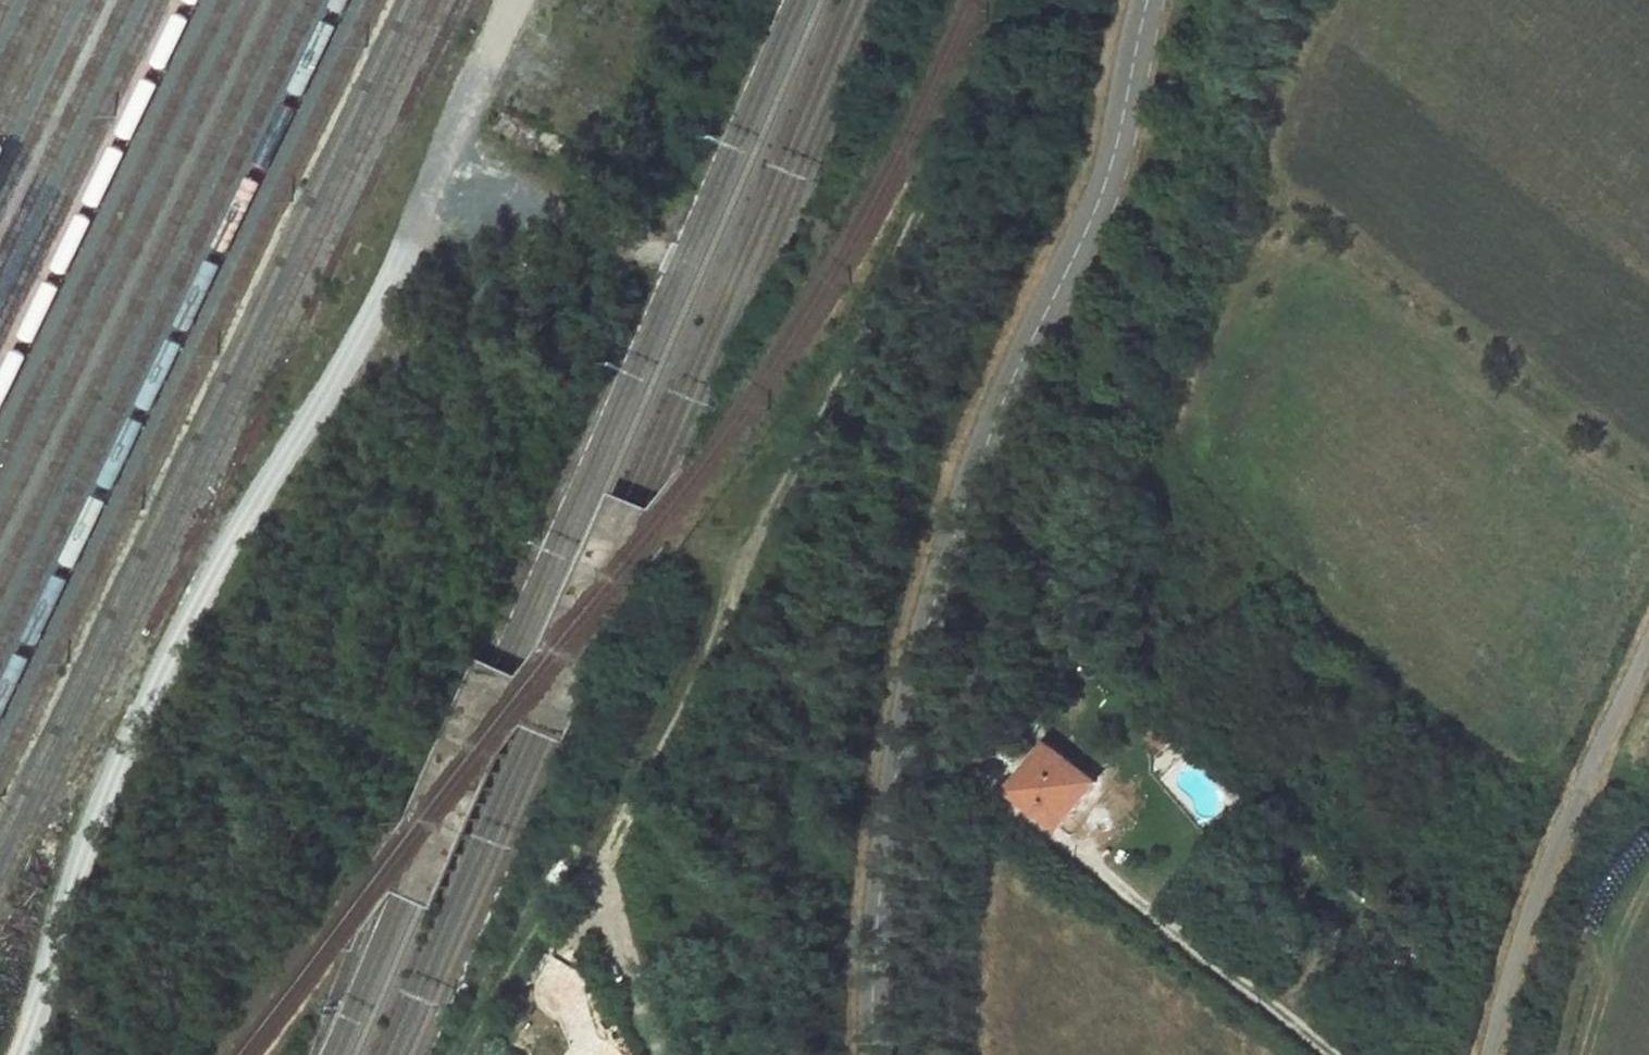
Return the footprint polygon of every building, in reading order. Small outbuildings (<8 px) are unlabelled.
[(1097,782),(1051,745),(1016,791),(1061,826),(1097,782)]
